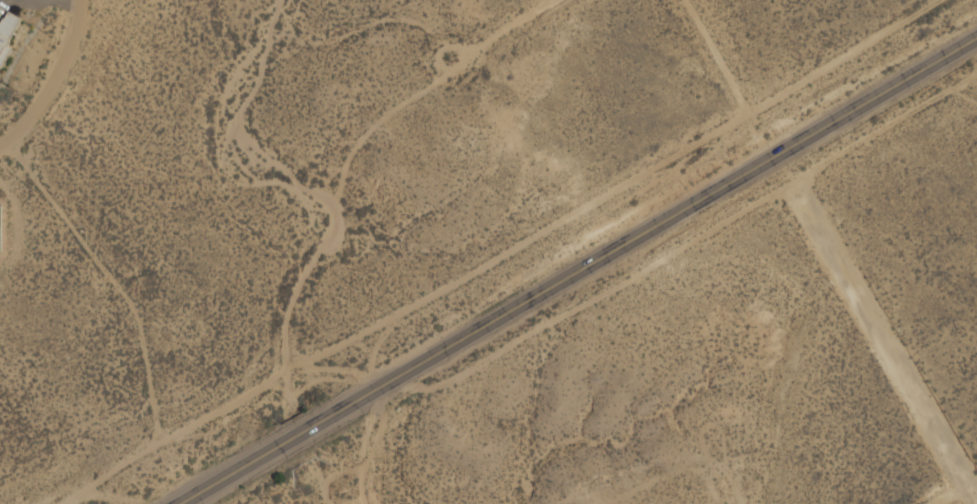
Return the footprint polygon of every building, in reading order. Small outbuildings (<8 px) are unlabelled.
[(11,48),(0,67),(0,22),(2,19),(3,19),(7,12),(21,19),(8,40),(9,42),(7,45),(11,48)]
